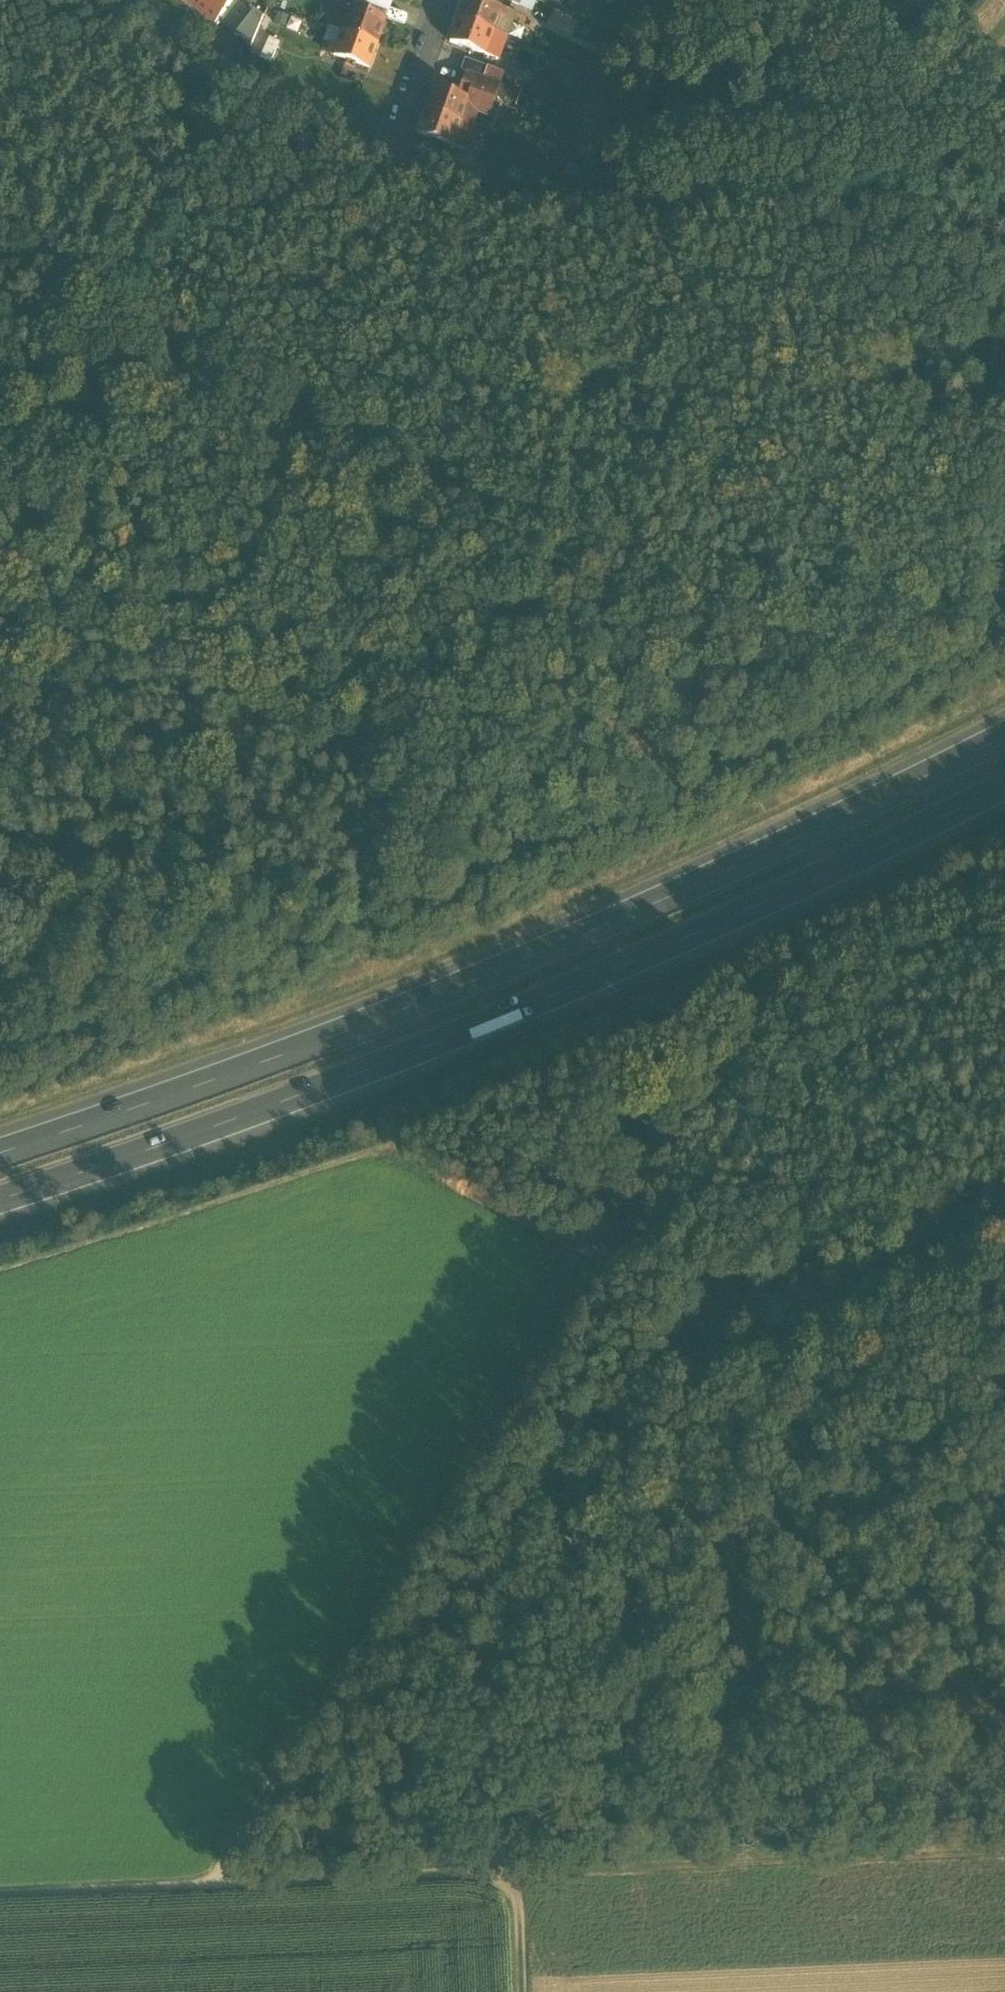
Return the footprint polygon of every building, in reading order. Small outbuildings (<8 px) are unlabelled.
[(214,24),(233,0),(182,0),(214,24)] [(354,10),(386,21),(393,0),(357,0),(354,10)] [(458,20),(494,32),(499,18),(505,21),(509,11),(478,0),(465,0),(458,20)] [(519,7),(532,12),(537,1),(535,0),(522,0),(519,7)] [(330,28),(341,32),(377,45),(386,21),(354,10),(343,6),(339,5),(335,14),(330,28)] [(254,9),(234,35),(250,48),(263,16),(254,9)] [(505,37),(494,32),(458,20),(450,43),(492,58),(495,49),(500,51),(505,37)] [(330,44),(336,46),(341,32),(330,28),(324,42),(330,44)] [(369,69),(377,45),(341,32),(336,46),(330,44),(326,54),(369,69)] [(260,61),(270,66),(280,45),(269,40),(260,61)] [(461,71),(484,79),(488,68),(465,59),(461,71)] [(495,83),(501,85),(505,74),(488,68),(484,79),(495,83)] [(462,85),(496,97),(500,86),(466,74),(462,85)] [(462,85),(458,96),(476,102),(473,112),(478,113),(489,118),(496,97),(462,85)] [(520,93),(500,86),(496,97),(516,104),(520,93)] [(425,111),(461,123),(466,109),(473,112),(476,102),(458,96),(434,87),(425,111)] [(478,113),(473,112),(466,109),(461,123),(473,127),(478,113)] [(473,128),(473,127),(461,123),(425,111),(417,134),(465,151),(473,128)] [(480,153),(486,133),(473,129),(467,150),(480,153)]
